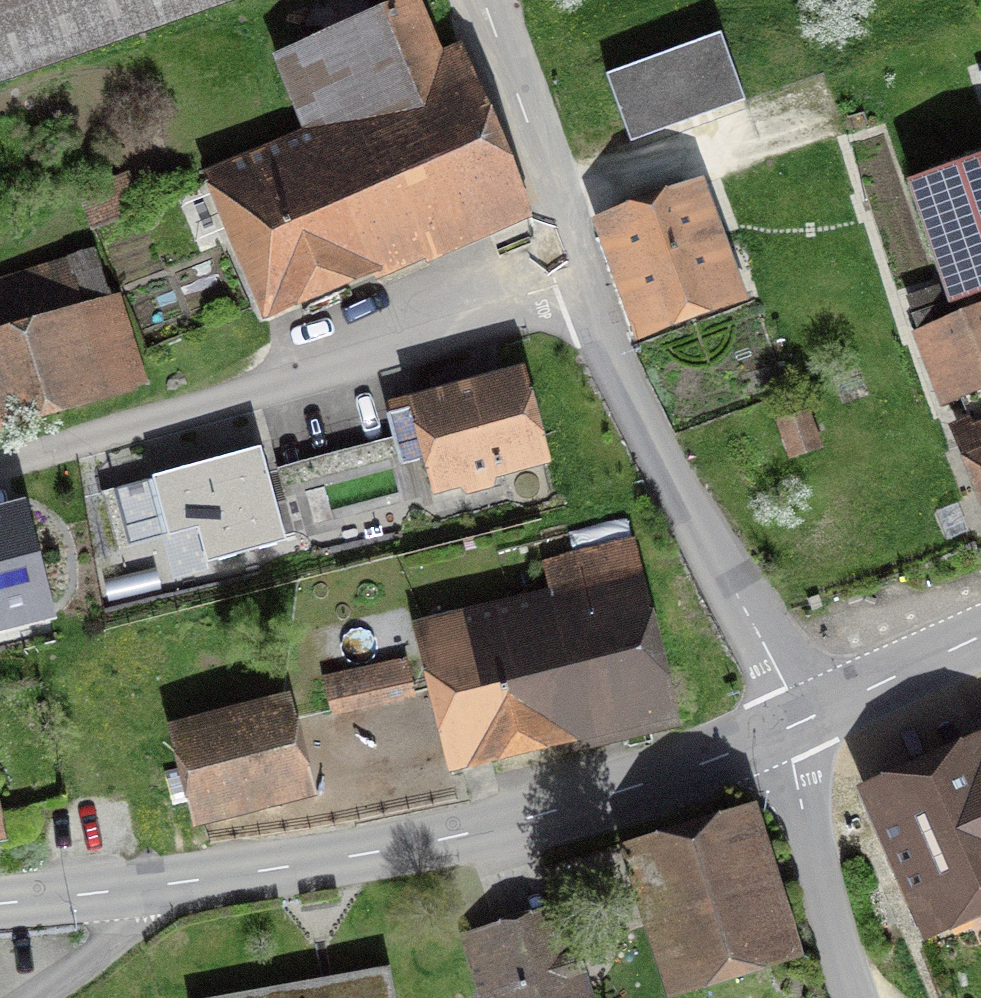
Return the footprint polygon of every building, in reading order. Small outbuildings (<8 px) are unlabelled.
[(256,0),(0,0),(0,88),(256,0)] [(420,0),(413,0),(270,58),(301,132),(199,174),(208,195),(181,206),(198,246),(224,235),(263,330),(533,219),(462,46),(443,54),(420,0)] [(629,144),(746,102),(721,35),(604,77),(629,144)] [(940,285),(951,313),(980,302),(980,161),(906,188),(940,285)] [(129,175),(77,195),(92,237),(145,217),(129,175)] [(703,183),(591,224),(635,347),(747,307),(703,183)] [(148,390),(120,297),(111,300),(96,249),(0,278),(0,435),(148,390)] [(913,333),(980,523),(980,302),(951,313),(940,285),(904,298),(917,332),(913,333)] [(552,467),(525,370),(428,397),(427,393),(385,405),(387,419),(380,422),(392,468),(420,461),(433,500),(460,493),(467,499),(493,491),(495,483),(552,467)] [(823,451),(809,411),(775,422),(789,462),(823,451)] [(967,499),(934,515),(947,543),(980,527),(967,499)] [(56,622),(27,507),(0,514),(0,636),(56,622)] [(540,563),(548,593),(412,626),(450,780),(494,769),(495,773),(549,760),(548,756),(563,752),(565,762),(680,734),(633,540),(540,563)] [(161,590),(156,568),(103,579),(107,601),(161,590)] [(416,702),(407,659),(321,678),(330,721),(416,702)] [(195,834),(316,803),(289,699),(168,729),(195,834)] [(969,732),(974,743),(855,796),(926,951),(980,927),(980,726),(969,732)] [(756,809),(619,851),(664,997),(693,997),(803,965),(756,809)] [(477,997),(596,997),(568,905),(459,937),(477,997)] [(390,971),(236,997),(394,997),(390,971)]
